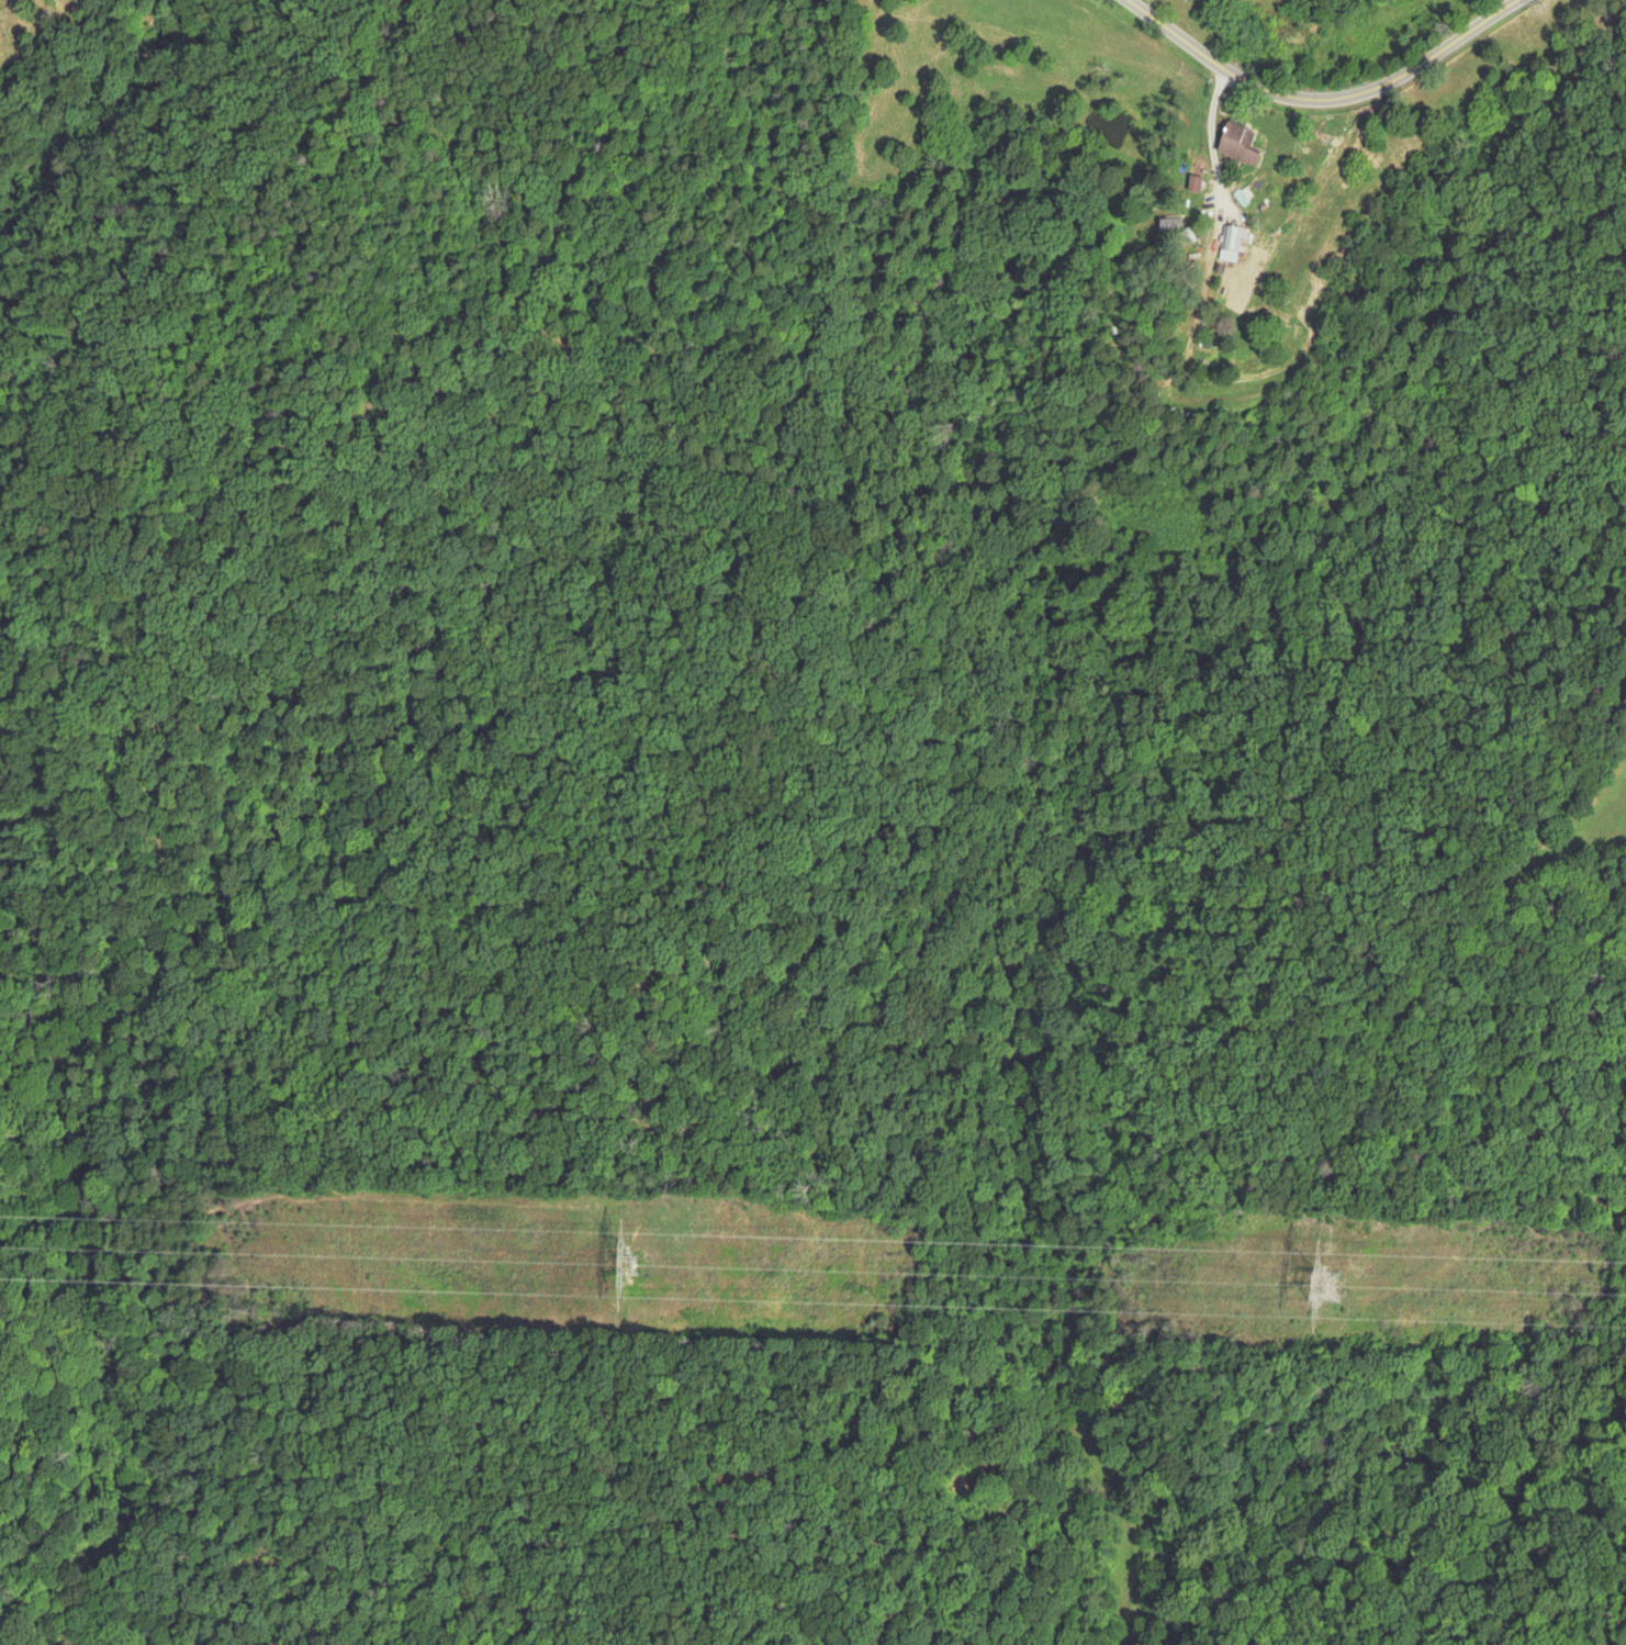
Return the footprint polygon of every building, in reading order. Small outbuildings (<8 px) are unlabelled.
[(1213,148),(1250,165),(1264,134),(1227,118),(1213,148)] [(1200,191),(1202,176),(1186,174),(1185,189),(1200,191)] [(1245,252),(1248,227),(1223,224),(1218,259),(1235,261),(1236,251),(1245,252)]
